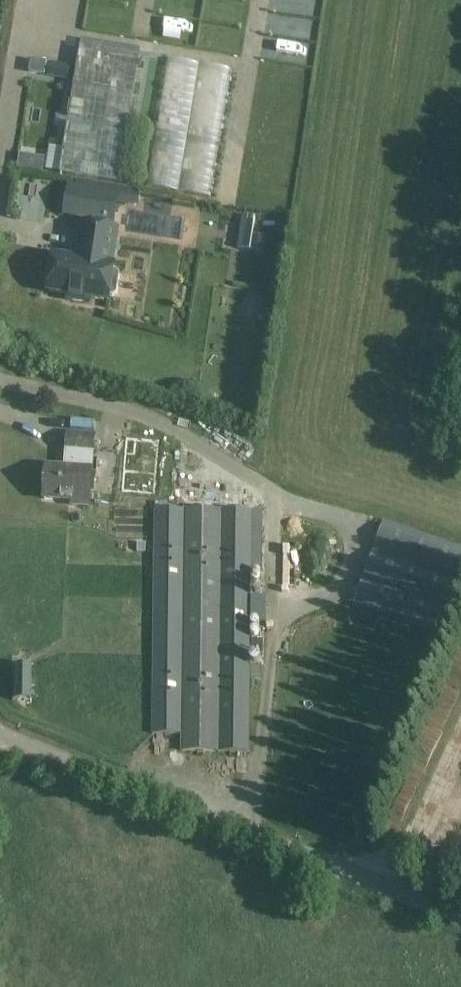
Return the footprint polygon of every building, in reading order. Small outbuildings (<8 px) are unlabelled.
[(50,147),(46,169),(61,172),(60,174),(120,184),(141,56),(81,46),(64,149),(50,147)] [(44,75),(47,62),(32,60),(30,73),(44,75)] [(187,200),(204,77),(181,74),(165,197),(187,200)] [(212,109),(230,110),(231,82),(214,82),(212,109)] [(202,146),(197,163),(218,169),(223,151),(215,149),(223,119),(217,117),(208,147),(202,146)] [(76,189),(70,188),(66,214),(113,222),(116,203),(138,206),(141,190),(77,180),(76,189)] [(253,236),(255,218),(243,217),(238,249),(263,251),(265,237),(253,236)] [(113,299),(117,296),(120,277),(117,273),(113,273),(114,268),(112,267),(118,230),(82,224),(77,260),(55,256),(49,292),(69,295),(68,300),(85,303),(85,298),(109,302),(109,298),(113,299)] [(89,507),(92,471),(94,437),(67,435),(65,469),(46,468),(44,500),(72,502),(72,506),(89,507)] [(161,444),(129,442),(126,490),(158,492),(161,444)] [(225,492),(228,480),(212,476),(209,488),(225,492)] [(262,640),(251,640),(251,618),(266,618),(266,598),(251,598),(251,572),(261,572),(262,510),(153,510),(152,735),(181,735),(181,752),(249,752),(250,658),(262,658),(262,640)] [(453,579),(460,582),(460,581),(460,547),(383,521),(373,551),(354,605),(434,633),(453,579)] [(13,667),(12,701),(30,702),(31,667),(13,667)]
